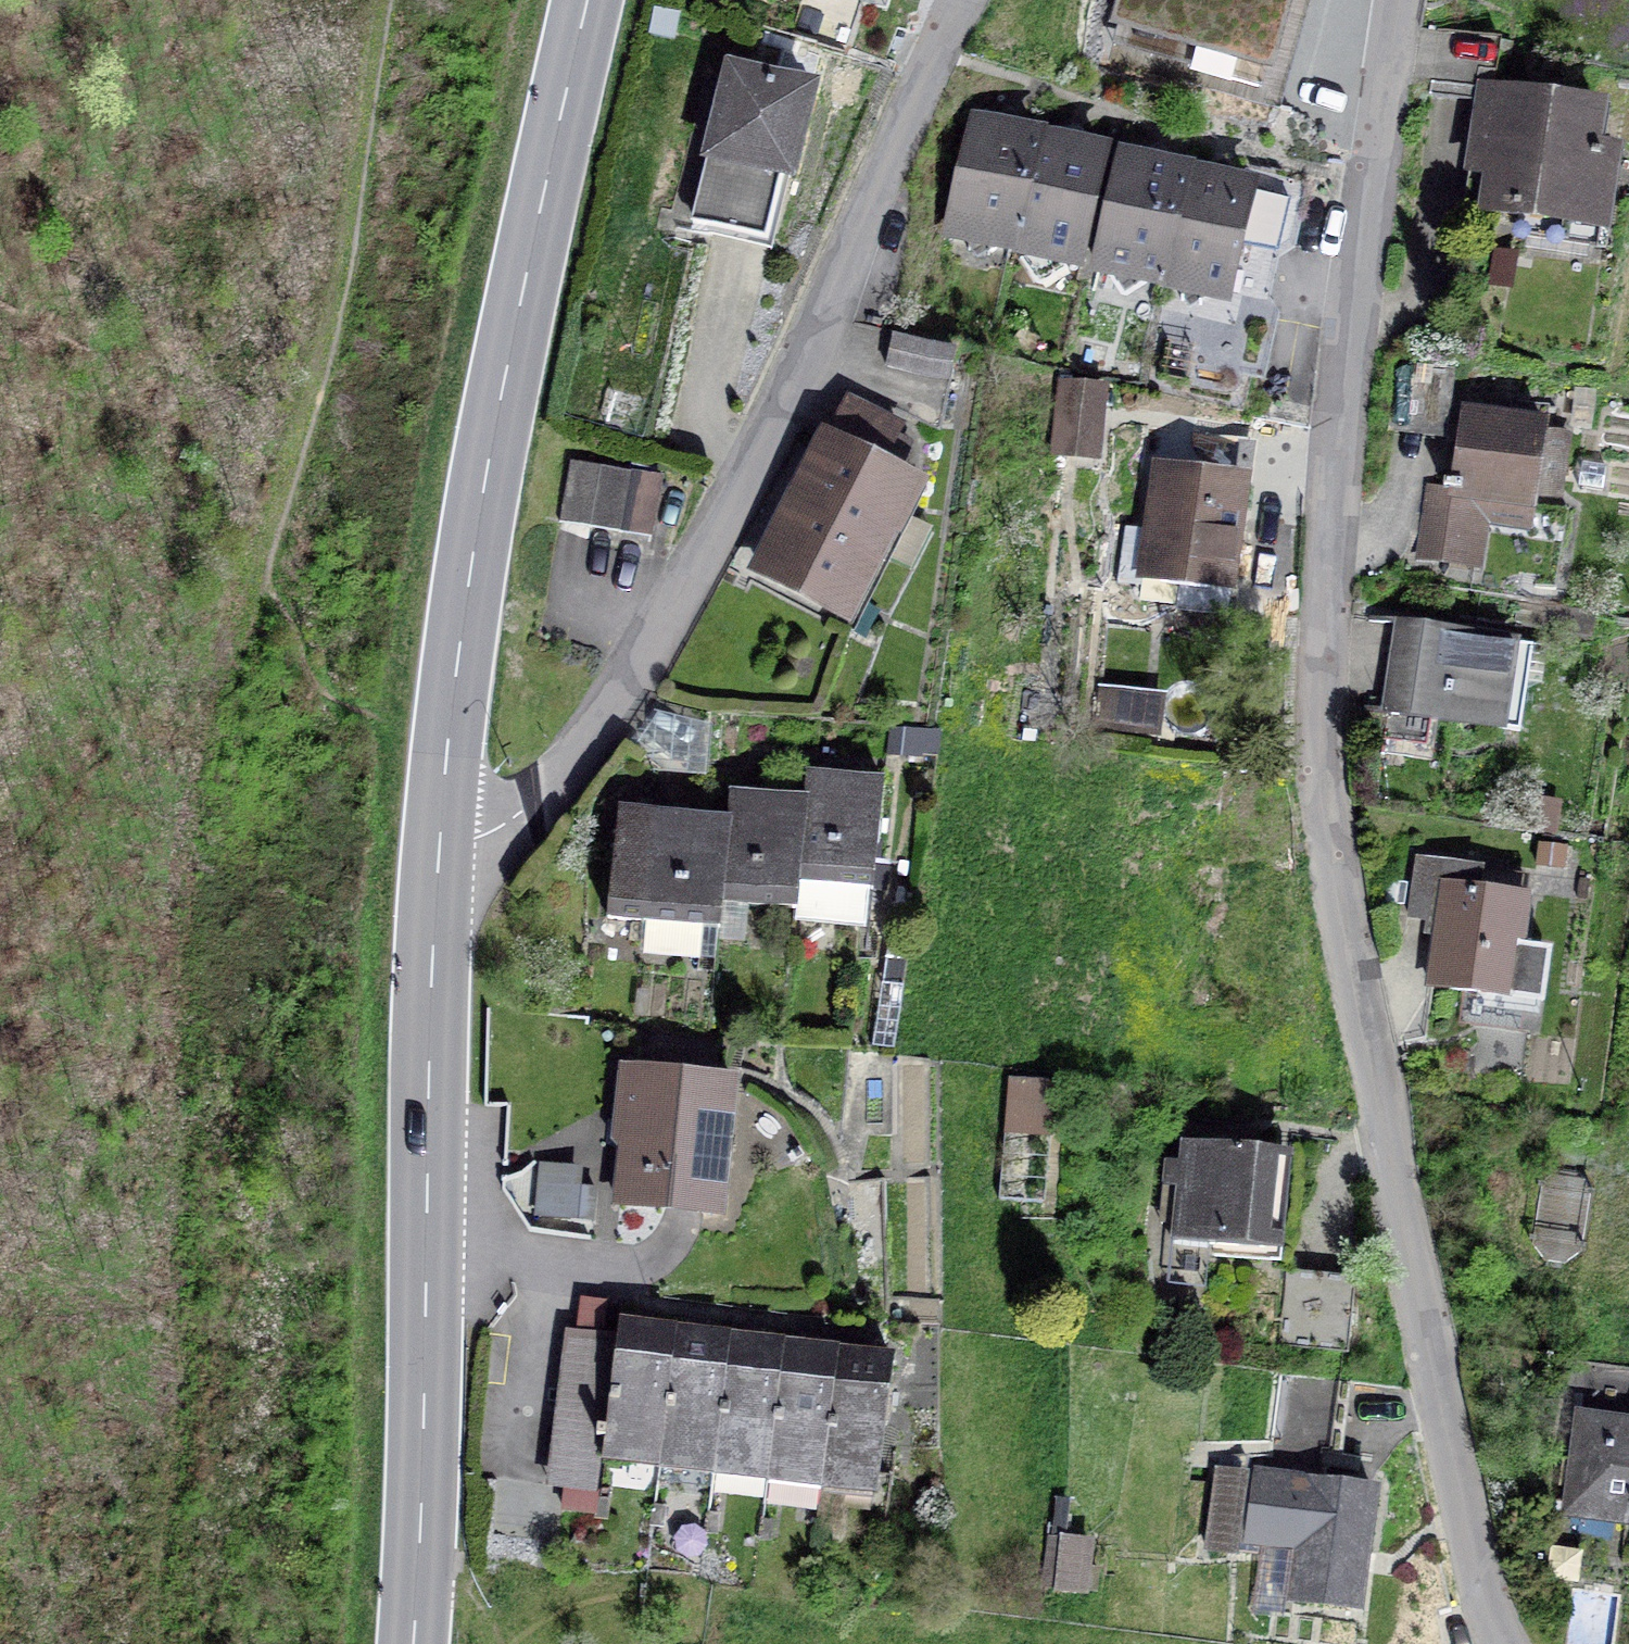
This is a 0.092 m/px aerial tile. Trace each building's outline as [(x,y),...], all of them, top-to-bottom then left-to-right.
[(1117,22),(1242,60),(1260,0),(1123,0),(1117,22)] [(734,77),(702,197),(694,226),(761,244),(769,215),(783,219),(815,99),(734,77)] [(1487,211),(1600,230),(1612,159),(1591,156),(1598,114),(1486,96),(1470,192),(1489,195),(1487,211)] [(1039,136),(975,121),(947,236),(1011,251),(1039,136)] [(1011,251),(1079,268),(1106,153),(1039,136),(1011,251)] [(1291,237),(1319,228),(1334,162),(1224,137),(1216,177),(1254,186),(1227,301),(1188,291),(1174,356),(1283,381),(1300,303),(1282,275),(1291,237)] [(1187,170),(1123,155),(1096,270),(1160,285),(1187,170)] [(1216,177),(1187,170),(1160,285),(1188,291),(1227,301),(1254,186),(1216,177)] [(954,354),(892,340),(885,372),(946,386),(954,354)] [(1442,436),(1452,372),(1399,364),(1390,428),(1442,436)] [(1051,460),(1099,464),(1105,393),(1057,389),(1051,460)] [(917,487),(884,471),(902,437),(852,411),(831,450),(824,446),(757,574),(847,621),(917,487)] [(1416,559),(1479,569),(1490,501),(1535,508),(1548,431),(1465,418),(1453,492),(1427,488),(1416,559)] [(559,529),(650,544),(661,482),(570,467),(559,529)] [(1179,614),(1225,621),(1246,489),(1158,475),(1142,571),(1185,577),(1179,614)] [(1433,720),(1504,730),(1516,645),(1439,635),(1442,616),(1405,611),(1387,744),(1429,750),(1433,720)] [(647,714),(645,759),(707,761),(708,716),(647,714)] [(797,921),(869,928),(884,789),(811,782),(809,806),(798,915),(797,921)] [(724,907),(798,915),(809,806),(735,798),(732,828),(724,907)] [(605,925),(721,936),(724,907),(732,828),(616,816),(605,925)] [(1532,877),(1419,861),(1411,919),(1439,922),(1430,987),(1544,1002),(1551,952),(1522,948),(1532,877)] [(633,1071),(619,1202),(718,1213),(731,1082),(633,1071)] [(1013,1079),(1015,1130),(1050,1129),(1048,1078),(1013,1079)] [(1183,1188),(1178,1240),(1264,1250),(1274,1152),(1188,1142),(1186,1163),(1169,1161),(1166,1186),(1183,1188)] [(545,1165),(539,1218),(570,1221),(576,1169),(545,1165)] [(1175,1255),(1171,1296),(1208,1300),(1212,1260),(1175,1255)] [(1312,1343),(1312,1348),(1346,1352),(1354,1277),(1352,1280),(1285,1273),(1278,1339),(1312,1343)] [(618,1337),(604,1445),(660,1452),(675,1332),(619,1326),(618,1337)] [(549,1485),(598,1491),(604,1445),(618,1337),(569,1331),(549,1485)] [(675,1332),(660,1452),(714,1459),(729,1339),(675,1332)] [(729,1339),(714,1459),(768,1467),(783,1347),(729,1339)] [(764,1498),(818,1505),(822,1473),(838,1354),(783,1347),(768,1467),(764,1498)] [(878,1481),(893,1361),(838,1354),(822,1473),(878,1481)] [(1292,1598),(1357,1607),(1374,1490),(1321,1483),(1325,1453),(1338,1455),(1348,1383),(1280,1373),(1266,1475),(1258,1474),(1248,1540),(1299,1547),(1292,1598)] [(1581,1414),(1571,1501),(1628,1509),(1628,1421),(1581,1414)] [(1217,1468),(1205,1544),(1232,1548),(1244,1472),(1217,1468)]
